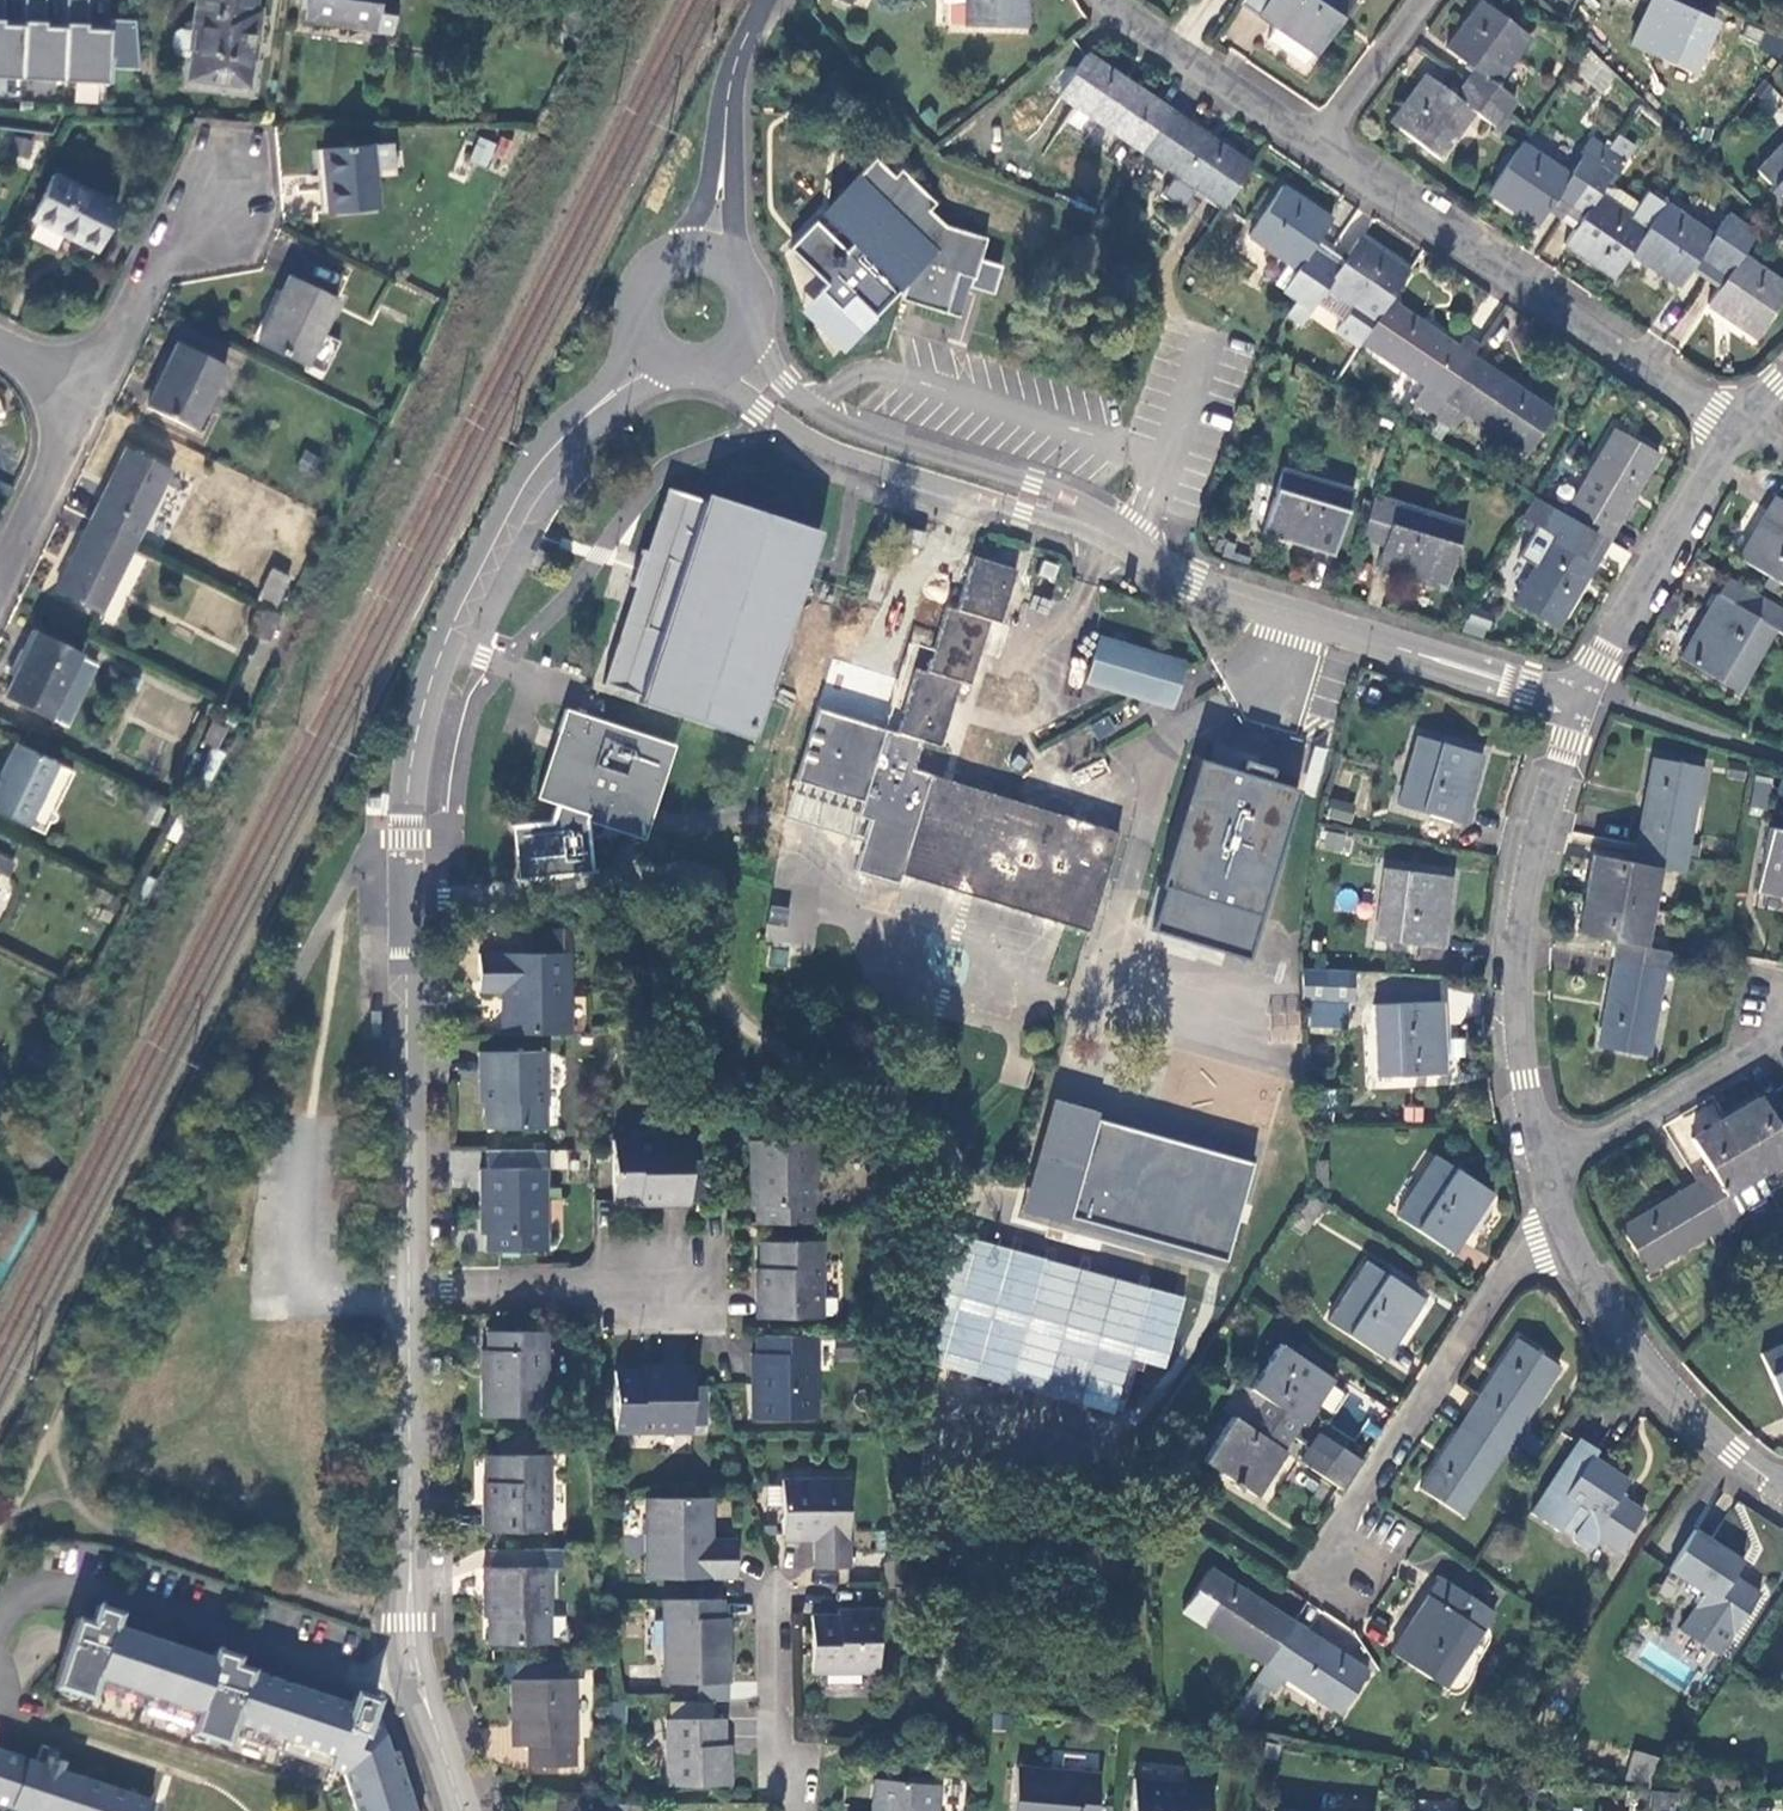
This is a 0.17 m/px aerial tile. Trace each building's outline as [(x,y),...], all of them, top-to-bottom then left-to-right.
[(20,76),(22,24),(2,23),(3,0),(0,0),(0,76),(20,76)] [(22,24),(20,76),(61,79),(64,26),(43,25),(44,0),(24,0),(22,24)] [(64,26),(61,79),(112,81),(113,55),(108,55),(109,28),(85,26),(86,0),(66,0),(64,26)] [(196,27),(191,57),(188,78),(247,86),(257,12),(250,12),(252,0),(199,0),(196,27)] [(373,28),(377,0),(307,0),(304,19),(373,28)] [(373,28),(390,30),(395,0),(377,0),(373,28)] [(600,12),(606,1),(604,0),(571,0),(570,4),(600,12)] [(967,3),(966,27),(1025,28),(1025,0),(967,0),(967,3)] [(1243,4),(1278,27),(1314,52),(1318,55),(1356,1),(1354,0),(1245,0),(1243,4)] [(1664,0),(1654,0),(1633,46),(1689,71),(1711,22),(1664,0)] [(1473,69),(1464,82),(1507,115),(1518,100),(1496,83),(1532,36),(1483,1),(1447,49),(1473,69)] [(191,57),(196,27),(183,26),(173,32),(171,46),(178,55),(191,57)] [(1314,52),(1278,27),(1268,40),(1304,66),(1314,52)] [(1780,58),(1782,52),(1782,42),(1764,34),(1758,48),(1780,58)] [(1603,92),(1618,72),(1589,51),(1575,72),(1603,92)] [(1142,152),(1170,111),(1087,55),(1059,96),(1142,152)] [(1507,115),(1464,82),(1454,96),(1426,74),(1392,122),(1441,158),(1476,112),(1496,128),(1507,115)] [(1782,114),(1782,101),(1768,86),(1756,98),(1777,119),(1782,114)] [(1253,166),(1170,111),(1142,152),(1226,207),(1253,166)] [(1619,134),(1609,149),(1626,160),(1637,143),(1619,134)] [(517,143),(502,136),(498,145),(494,154),(509,160),(517,143)] [(482,137),(472,159),(488,167),(494,154),(498,145),(482,137)] [(1558,198),(1570,207),(1609,149),(1592,137),(1583,151),(1586,154),(1573,175),(1522,142),(1488,192),(1538,227),(1548,211),(1558,198)] [(372,145),(375,176),(395,174),(392,143),(372,145)] [(378,206),(375,176),(372,145),(322,151),(328,209),(378,206)] [(1759,171),(1782,195),(1782,146),(1759,171)] [(1564,245),(1614,278),(1631,253),(1665,202),(1650,191),(1643,200),(1632,216),(1598,196),(1603,190),(1613,174),(1616,176),(1627,160),(1626,160),(1609,149),(1570,207),(1583,217),(1575,229),(1564,245)] [(977,261),(983,238),(942,226),(926,211),(932,204),(898,170),(891,177),(872,159),(825,207),(881,261),(881,269),(889,277),(897,277),(902,282),(903,283),(900,296),(916,301),(915,306),(956,318),(962,297),(948,293),(954,274),(968,278),(973,260),(977,261)] [(116,205),(53,173),(32,216),(94,248),(116,205)] [(1297,302),(1327,258),(1314,249),(1322,236),(1334,219),(1283,186),(1249,236),(1289,263),(1298,270),(1283,291),(1297,302)] [(1632,216),(1643,200),(1621,187),(1603,190),(1598,196),(1632,216)] [(1548,211),(1562,220),(1570,207),(1558,198),(1548,211)] [(1743,223),(1754,207),(1745,198),(1732,216),(1743,223)] [(1700,259),(1713,268),(1743,223),(1732,216),(1728,214),(1713,236),(1665,202),(1631,253),(1680,287),(1692,270),(1700,259)] [(881,261),(825,207),(819,214),(896,289),(902,282),(897,277),(889,277),(881,269),(881,261)] [(1562,220),(1575,229),(1583,217),(1570,207),(1562,220)] [(1756,232),(1765,217),(1754,207),(1743,223),(1756,232)] [(1756,232),(1743,223),(1713,268),(1727,278),(1721,287),(1709,307),(1757,338),(1782,300),(1782,282),(1743,255),(1758,234),(1756,232)] [(1327,258),(1335,245),(1322,236),(1314,249),(1327,258)] [(1341,268),(1327,258),(1297,302),(1288,315),(1302,326),(1327,290),(1353,307),(1336,333),(1358,347),(1362,342),(1389,303),(1410,271),(1361,239),(1348,255),(1341,268)] [(1348,255),(1335,245),(1327,258),(1341,268),(1348,255)] [(1692,270),(1706,278),(1713,268),(1700,259),(1692,270)] [(1298,270),(1289,263),(1274,285),(1283,291),(1298,270)] [(1713,268),(1706,278),(1721,287),(1727,278),(1713,268)] [(968,278),(954,274),(948,293),(962,297),(968,278)] [(305,364),(338,298),(289,275),(257,342),(305,364)] [(916,301),(900,296),(898,301),(915,306),(916,301)] [(1472,358),(1389,303),(1362,342),(1423,385),(1412,403),(1432,417),(1472,358)] [(193,429),(225,365),(177,340),(146,405),(193,429)] [(1555,413),(1472,358),(1432,417),(1453,431),(1465,413),(1528,455),(1555,413)] [(1617,429),(1566,516),(1609,541),(1659,453),(1617,429)] [(125,447),(90,519),(135,542),(171,469),(125,447)] [(1354,491),(1285,470),(1265,533),(1333,554),(1354,491)] [(11,500),(16,489),(0,481),(0,494),(11,500)] [(668,491),(647,553),(654,556),(645,584),(638,581),(606,682),(641,693),(639,702),(754,738),(758,727),(821,531),(706,494),(704,500),(668,491)] [(1361,538),(1384,545),(1378,568),(1446,588),(1465,525),(1374,496),(1361,538)] [(1526,518),(1537,500),(1533,497),(1522,516),(1526,518)] [(1769,574),(1782,582),(1782,583),(1782,501),(1778,498),(1742,559),(1769,574)] [(1566,516),(1537,500),(1526,518),(1554,535),(1516,602),(1559,628),(1609,541),(1566,516)] [(887,504),(876,501),(873,511),(883,515),(887,504)] [(135,542),(90,519),(55,590),(100,612),(135,542)] [(654,556),(647,553),(641,571),(638,581),(645,584),(654,556)] [(979,653),(993,657),(1005,624),(1000,623),(1017,569),(974,556),(958,610),(946,608),(934,650),(909,642),(883,726),(815,707),(800,756),(794,776),(862,799),(858,811),(870,815),(863,836),(853,869),(900,884),(903,874),(1088,933),(1120,833),(999,795),(913,768),(922,739),(941,746),(961,683),(968,685),(979,653)] [(273,605),(287,579),(271,571),(258,597),(273,605)] [(1782,582),(1769,574),(1763,585),(1775,593),(1782,582)] [(1730,578),(1685,658),(1742,692),(1778,632),(1782,635),(1782,609),(1730,578)] [(269,636),(280,617),(265,610),(255,630),(269,636)] [(1005,624),(993,657),(999,660),(1011,625),(1005,624)] [(68,725),(97,666),(80,658),(81,655),(37,633),(7,696),(68,725)] [(1186,663),(1102,639),(1089,684),(1174,708),(1180,685),(1186,663)] [(537,797),(626,827),(634,802),(649,807),(670,746),(675,748),(676,745),(631,730),(567,708),(559,731),(564,733),(543,796),(538,795),(537,797)] [(1485,755),(1418,736),(1401,806),(1464,824),(1485,755)] [(56,763),(15,743),(0,774),(0,812),(26,825),(56,763)] [(1652,756),(1635,845),(1684,855),(1702,766),(1652,756)] [(1160,885),(1166,886),(1224,905),(1212,947),(1247,959),(1298,791),(1200,760),(1160,885)] [(785,808),(863,836),(870,815),(858,811),(862,799),(794,776),(785,808)] [(1778,776),(1774,791),(1782,795),(1782,778),(1778,776)] [(1770,785),(1754,782),(1747,815),(1764,818),(1770,785)] [(1325,820),(1345,825),(1348,813),(1328,807),(1325,820)] [(1348,813),(1345,825),(1364,829),(1367,817),(1348,813)] [(1770,826),(1757,890),(1782,895),(1782,829),(1770,826)] [(819,834),(777,827),(762,941),(803,948),(819,834)] [(1320,848),(1348,855),(1352,838),(1324,831),(1320,848)] [(1583,893),(1651,906),(1659,868),(1681,872),(1684,855),(1635,845),(1632,861),(1591,854),(1583,893)] [(1453,876),(1386,867),(1377,940),(1443,949),(1453,876)] [(1224,905),(1166,886),(1153,928),(1212,947),(1224,905)] [(1612,958),(1664,968),(1667,952),(1643,947),(1651,906),(1583,893),(1575,933),(1615,943),(1612,958)] [(503,995),(504,1033),(570,1033),(570,998),(569,953),(480,953),(481,995),(503,995)] [(1646,1056),(1664,968),(1612,958),(1595,1047),(1646,1056)] [(1354,974),(1305,971),(1304,1000),(1353,1003),(1354,974)] [(1299,984),(1261,986),(1264,1044),(1302,1042),(1299,984)] [(589,999),(570,998),(570,1033),(589,1033),(589,999)] [(1444,1002),(1375,1006),(1380,1078),(1448,1074),(1444,1002)] [(543,1129),(543,1052),(480,1052),(480,1083),(485,1083),(485,1129),(543,1129)] [(1724,1116),(1759,1175),(1782,1161),(1782,1128),(1780,1130),(1760,1095),(1724,1116)] [(1229,1265),(1256,1158),(1050,1106),(1023,1214),(1229,1265)] [(1711,1172),(1697,1181),(1723,1224),(1737,1216),(1772,1196),(1759,1175),(1724,1116),(1689,1136),(1711,1172)] [(691,1207),(689,1141),(615,1143),(616,1201),(658,1201),(658,1208),(691,1207)] [(755,1177),(756,1225),(816,1224),(815,1141),(747,1142),(748,1177),(755,1177)] [(1456,1252),(1494,1192),(1439,1156),(1400,1215),(1456,1252)] [(1328,1188),(1327,1167),(1314,1166),(1315,1189),(1328,1188)] [(545,1253),(545,1169),(481,1170),(482,1203),(486,1204),(487,1252),(545,1253)] [(1713,1245),(1729,1235),(1728,1232),(1723,1224),(1697,1181),(1619,1226),(1646,1271),(1706,1235),(1713,1245)] [(1737,1216),(1723,1224),(1728,1232),(1741,1224),(1737,1216)] [(931,1367),(1118,1412),(1131,1360),(1167,1369),(1185,1294),(962,1239),(931,1367)] [(822,1318),(822,1242),(761,1244),(762,1288),(755,1289),(756,1318),(822,1318)] [(1386,1359),(1426,1298),(1369,1262),(1330,1321),(1386,1359)] [(815,1336),(759,1336),(759,1388),(751,1389),(752,1421),(816,1422),(815,1336)] [(1520,1338),(1471,1414),(1513,1441),(1562,1366),(1520,1338)] [(549,1415),(549,1341),(488,1342),(489,1379),(483,1380),(484,1417),(549,1415)] [(1761,1352),(1782,1402),(1782,1343),(1761,1352)] [(1258,1413),(1294,1436),(1303,1422),(1307,1426),(1337,1380),(1283,1346),(1253,1389),(1267,1399),(1258,1413)] [(691,1433),(690,1368),(660,1367),(661,1372),(617,1372),(616,1432),(691,1433)] [(1286,1449),(1294,1436),(1258,1413),(1249,1427),(1235,1417),(1207,1461),(1259,1498),(1289,1452),(1286,1449)] [(1513,1441),(1471,1414),(1422,1489),(1464,1517),(1513,1441)] [(1353,1475),(1363,1460),(1321,1434),(1312,1448),(1353,1475)] [(1599,1451),(1582,1440),(1564,1467),(1580,1477),(1593,1458),(1599,1451)] [(1344,1490),(1353,1475),(1312,1448),(1303,1461),(1344,1490)] [(1629,1482),(1593,1458),(1580,1477),(1564,1467),(1533,1514),(1560,1533),(1563,1529),(1576,1537),(1577,1544),(1588,1551),(1595,1550),(1601,1540),(1620,1553),(1646,1514),(1619,1496),(1629,1482)] [(549,1532),(550,1460),(488,1461),(488,1503),(485,1503),(485,1531),(549,1532)] [(851,1569),(851,1482),(784,1484),(785,1534),(816,1533),(817,1568),(851,1569)] [(714,1540),(713,1498),(647,1499),(648,1581),(737,1580),(738,1542),(714,1540)] [(1734,1631),(1735,1632),(1760,1593),(1743,1582),(1747,1576),(1736,1569),(1742,1560),(1694,1530),(1669,1569),(1705,1592),(1681,1629),(1719,1654),(1734,1631)] [(550,1644),(551,1568),(484,1568),(485,1601),(490,1602),(490,1643),(550,1644)] [(1268,1664),(1296,1622),(1276,1609),(1211,1568),(1184,1610),(1268,1664)] [(1445,1689),(1497,1612),(1443,1577),(1394,1652),(1445,1689)] [(724,1650),(723,1601),(667,1601),(667,1683),(729,1684),(731,1650),(724,1650)] [(191,1730),(226,1741),(228,1734),(343,1772),(355,1810),(415,1810),(396,1750),(389,1752),(379,1718),(370,1715),(375,1702),(354,1695),(351,1704),(233,1665),(236,1656),(215,1649),(212,1658),(113,1625),(116,1616),(95,1609),(90,1623),(76,1618),(54,1685),(90,1696),(92,1689),(194,1722),(191,1730)] [(881,1673),(880,1613),(839,1610),(840,1616),(814,1616),(815,1672),(881,1673)] [(1370,1670),(1296,1622),(1268,1664),(1343,1712),(1370,1670)] [(576,1745),(576,1680),(513,1680),(514,1720),(518,1720),(519,1746),(530,1746),(530,1767),(577,1768),(576,1745)] [(718,1716),(717,1700),(670,1702),(671,1718),(718,1716)] [(723,1719),(665,1720),(666,1785),(729,1787),(730,1744),(723,1745),(723,1719)] [(41,1745),(35,1762),(53,1768),(59,1751),(41,1745)] [(18,1810),(147,1810),(151,1800),(53,1768),(35,1762),(0,1750),(0,1805),(18,1810)] [(1630,1752),(1624,1785),(1654,1789),(1671,1762),(1630,1752)] [(1100,1775),(1018,1770),(1014,1810),(1096,1810),(1100,1775)] [(1214,1783),(1137,1778),(1134,1810),(1211,1810),(1214,1783)] [(942,1789),(878,1782),(874,1810),(940,1810),(942,1789)] [(600,1803),(576,1802),(576,1810),(600,1810),(600,1803)]
